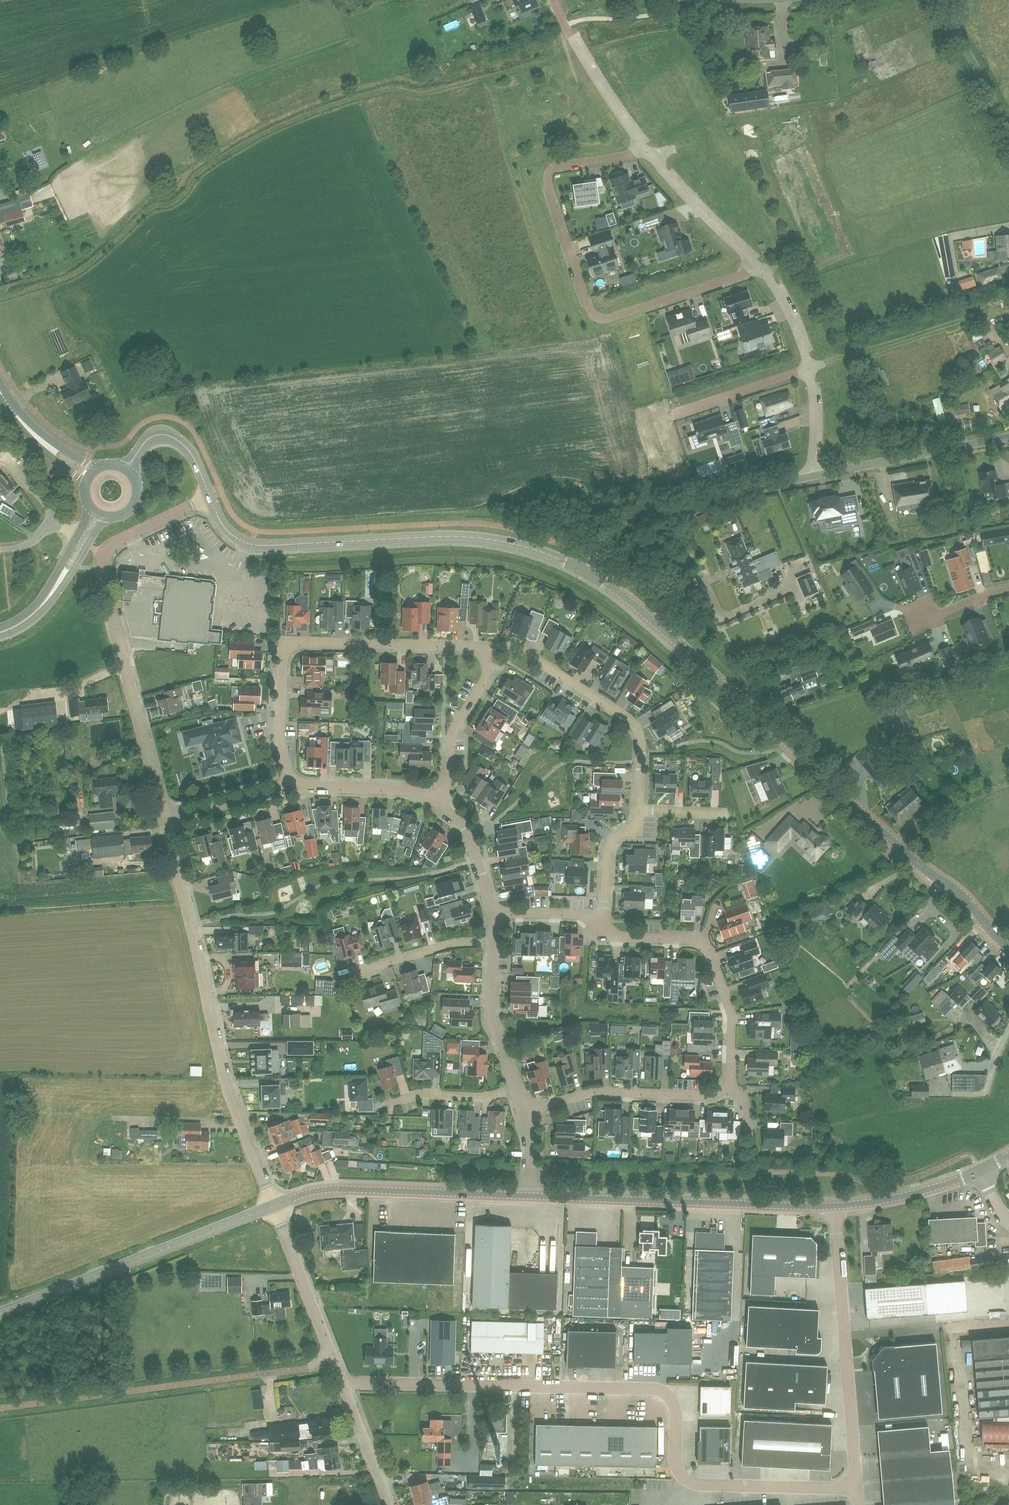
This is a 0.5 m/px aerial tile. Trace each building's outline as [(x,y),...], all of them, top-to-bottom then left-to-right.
[(536,0),(505,0),(508,7),(515,4),(520,17),(529,13),(527,11),(538,6),(536,0)] [(485,17),(480,4),(470,8),(475,21),(485,17)] [(490,19),(481,22),(483,28),(492,25),(490,19)] [(749,61),(770,59),(769,50),(777,49),(776,40),(769,40),(767,27),(746,29),(749,61)] [(868,56),(857,61),(864,75),(874,71),(868,56)] [(769,87),(782,86),(783,90),(795,89),(794,85),(798,84),(796,70),(767,73),(769,87)] [(763,106),(761,93),(730,97),(730,100),(732,111),(763,106)] [(611,180),(619,203),(635,198),(634,196),(648,191),(644,178),(629,183),(627,175),(611,180)] [(596,182),(572,185),(575,201),(587,200),(588,206),(600,204),(598,187),(603,186),(601,178),(596,179),(596,182)] [(15,199),(27,195),(24,188),(13,193),(15,198),(15,199)] [(26,221),(23,209),(0,215),(0,229),(26,221)] [(609,214),(614,227),(622,224),(617,211),(609,214)] [(657,225),(654,215),(643,219),(646,229),(657,225)] [(676,225),(659,230),(666,251),(676,247),(679,255),(690,251),(687,241),(682,243),(676,225)] [(609,235),(591,241),(595,251),(597,251),(598,255),(589,258),(594,275),(617,268),(611,251),(610,252),(608,247),(613,245),(609,235)] [(997,237),(997,246),(1000,246),(1000,251),(998,251),(998,261),(1001,260),(1001,261),(1008,260),(1008,236),(997,237)] [(963,250),(973,249),(972,241),(962,241),(963,250)] [(982,285),(1001,278),(998,268),(979,275),(982,285)] [(959,291),(976,286),(973,276),(955,282),(959,291)] [(741,292),(733,295),(733,297),(724,300),(728,313),(731,312),(735,323),(748,318),(745,308),(752,305),(747,292),(741,294),(741,292)] [(678,333),(680,339),(689,336),(691,342),(710,336),(705,321),(694,325),(689,311),(674,316),(670,324),(673,334),(678,333)] [(779,316),(772,319),(774,324),(781,322),(779,316)] [(768,325),(759,328),(757,322),(749,324),(738,328),(743,340),(747,339),(750,349),(756,347),(757,348),(765,346),(765,344),(764,341),(772,338),(768,325)] [(723,331),(716,334),(718,340),(725,337),(723,331)] [(985,343),(982,338),(974,343),(978,348),(984,345),(988,352),(994,348),(990,341),(985,343)] [(994,365),(1006,358),(999,347),(987,354),(994,365)] [(90,359),(81,363),(85,372),(94,368),(90,359)] [(81,383),(74,367),(62,373),(67,385),(68,385),(70,388),(62,392),(63,394),(62,396),(65,401),(66,401),(69,407),(76,404),(77,405),(83,403),(82,401),(91,397),(84,382),(81,383)] [(693,379),(690,369),(678,373),(677,371),(668,374),(668,373),(667,373),(672,387),(695,379),(695,378),(693,379)] [(1008,394),(1008,380),(990,391),(996,402),(1008,394)] [(761,400),(766,416),(780,412),(779,410),(792,406),(788,393),(780,395),(780,393),(761,400)] [(1008,408),(1008,394),(996,402),(1003,412),(1008,408)] [(960,406),(962,414),(970,412),(968,404),(960,406)] [(746,418),(743,409),(734,412),(737,421),(746,418)] [(721,416),(694,425),(697,435),(704,433),(706,440),(721,435),(723,443),(729,441),(731,447),(742,444),(739,434),(728,438),(721,416)] [(790,431),(807,427),(804,417),(787,421),(790,431)] [(763,427),(773,424),(771,418),(761,422),(763,427)] [(777,425),(763,429),(767,440),(762,442),(766,455),(791,447),(786,433),(778,436),(777,433),(779,432),(777,425)] [(744,463),(742,455),(724,461),(727,469),(744,463)] [(982,493),(991,491),(993,499),(1005,496),(1003,485),(996,486),(994,471),(978,473),(982,493)] [(12,492),(15,489),(5,478),(0,483),(0,496),(3,494),(11,503),(17,497),(12,492)] [(934,504),(930,480),(914,483),(913,482),(893,485),(897,511),(919,508),(919,507),(934,504)] [(811,503),(812,508),(812,511),(813,511),(813,513),(816,512),(818,523),(842,518),(843,526),(842,526),(843,527),(844,527),(844,526),(859,524),(857,511),(859,511),(859,510),(841,513),(839,498),(833,499),(832,497),(819,500),(820,502),(811,503)] [(15,510),(2,503),(0,506),(0,512),(11,519),(15,510)] [(705,514),(697,517),(700,525),(708,522),(705,514)] [(982,533),(984,545),(1008,541),(1008,540),(1008,529),(982,533)] [(731,558),(746,552),(741,538),(726,544),(731,558)] [(952,583),(973,580),(969,545),(956,546),(956,551),(948,552),(952,583)] [(752,562),(747,551),(746,552),(731,558),(730,558),(735,569),(734,570),(736,575),(737,574),(740,582),(741,581),(744,587),(758,581),(756,575),(757,575),(757,574),(780,564),(775,552),(752,562)] [(906,595),(921,589),(913,568),(919,565),(917,558),(901,565),(903,571),(897,573),(906,595)] [(872,592),(858,572),(862,569),(856,560),(845,567),(849,572),(843,576),(848,584),(849,583),(855,592),(854,593),(859,600),(872,592)] [(139,574),(122,572),(121,588),(125,588),(123,601),(132,636),(158,639),(158,641),(189,644),(189,643),(209,645),(209,643),(221,645),(222,632),(221,632),(211,631),(217,582),(166,576),(166,577),(145,575),(146,569),(140,568),(139,574)] [(463,578),(465,579),(468,577),(468,575),(465,570),(463,570),(460,571),(460,574),(463,578)] [(810,573),(797,578),(806,597),(818,591),(810,573)] [(308,623),(308,597),(301,596),(296,599),(296,606),(288,606),(288,617),(287,627),(300,627),(300,623),(308,623)] [(467,609),(468,597),(461,597),(460,609),(467,609)] [(353,628),(355,630),(358,630),(360,628),(368,629),(368,616),(372,616),(372,606),(359,606),(359,601),(346,601),(346,611),(346,616),(351,616),(353,618),(353,628)] [(344,621),(344,613),(344,602),(332,602),(332,608),(320,608),(320,616),(318,616),(316,618),(316,622),(318,624),(320,624),(320,628),(335,628),(335,621),(344,621)] [(479,631),(487,632),(488,632),(489,633),(493,633),(494,632),(496,632),(496,620),(498,620),(498,611),(486,610),(486,603),(471,602),(470,618),(479,618),(479,631)] [(429,623),(429,603),(415,603),(415,609),(404,609),(404,630),(420,630),(420,622),(429,623)] [(448,605),(446,606),(446,608),(438,608),(438,622),(441,622),(441,630),(458,631),(458,608),(453,608),(453,607),(452,605),(448,605)] [(538,631),(544,615),(532,611),(529,617),(516,612),(512,620),(514,621),(511,631),(526,636),(528,630),(531,631),(531,629),(538,631)] [(565,653),(573,638),(569,637),(560,632),(561,628),(557,626),(559,624),(549,619),(543,631),(549,634),(550,637),(544,647),(556,653),(558,649),(565,653)] [(876,625),(874,619),(850,629),(853,637),(870,631),(876,644),(898,635),(891,619),(876,625)] [(994,639),(988,624),(982,626),(981,623),(975,625),(974,621),(963,626),(967,637),(964,638),(969,651),(979,647),(980,647),(979,645),(989,641),(988,639),(992,637),(993,639),(994,639)] [(254,643),(247,643),(231,642),(231,657),(240,657),(239,667),(261,668),(262,652),(254,652),(254,643)] [(926,644),(896,656),(897,657),(901,666),(912,661),(914,666),(934,658),(929,648),(928,648),(926,644)] [(609,655),(594,645),(591,649),(588,650),(582,646),(571,663),(583,672),(592,659),(602,665),(609,655)] [(949,647),(939,651),(945,665),(955,662),(949,647)] [(604,666),(610,670),(601,683),(614,692),(625,675),(626,675),(630,668),(611,656),(604,666)] [(657,661),(650,656),(644,662),(651,668),(657,661)] [(334,667),(334,658),(304,657),(303,673),(307,673),(307,686),(319,686),(320,673),(325,673),(325,667),(334,667)] [(818,677),(814,667),(818,665),(816,659),(797,665),(800,672),(799,672),(803,683),(818,677)] [(831,662),(820,667),(822,673),(834,668),(831,662)] [(404,693),(405,677),(405,671),(397,671),(397,664),(382,663),(381,683),(391,683),(391,692),(404,693)] [(434,674),(427,674),(428,664),(425,664),(424,663),(419,663),(417,664),(415,664),(414,668),(407,667),(407,681),(413,681),(412,683),(422,683),(422,690),(434,690),(434,679),(434,674)] [(640,708),(651,691),(644,687),(648,682),(636,675),(629,686),(635,689),(628,700),(640,708)] [(515,677),(512,682),(508,680),(501,691),(517,701),(522,694),(527,697),(533,688),(522,681),(515,677)] [(790,696),(796,693),(801,694),(804,692),(805,689),(803,685),(800,685),(799,682),(794,685),(787,688),(785,685),(773,691),(775,694),(772,696),(773,697),(772,698),(774,703),(776,702),(778,707),(792,700),(790,696)] [(234,709),(248,710),(254,710),(254,703),(260,703),(260,688),(241,687),(241,697),(235,697),(234,709)] [(184,709),(180,695),(183,695),(181,688),(164,692),(166,699),(158,701),(159,706),(162,706),(164,714),(184,709)] [(927,698),(927,697),(931,697),(929,690),(926,691),(916,693),(918,701),(927,698)] [(331,693),(320,693),(308,693),(307,699),(302,699),(302,701),(300,702),(300,706),(302,708),(302,714),(320,715),(320,707),(331,707),(331,693)] [(106,712),(109,712),(107,698),(86,700),(89,719),(106,717),(106,712)] [(218,708),(215,699),(209,701),(212,710),(218,708)] [(573,706),(562,699),(558,705),(551,701),(541,716),(552,724),(556,719),(563,723),(573,706)] [(660,737),(667,733),(672,741),(683,735),(679,729),(677,731),(672,723),(680,718),(673,707),(675,706),(671,700),(661,706),(664,712),(657,717),(658,719),(651,724),(660,737)] [(56,701),(21,705),(24,730),(59,726),(56,701)] [(434,724),(435,711),(420,710),(420,703),(406,703),(405,716),(415,716),(415,723),(412,723),(434,724)] [(516,715),(504,707),(500,713),(490,708),(483,719),(500,729),(505,722),(510,725),(516,715)] [(595,719),(592,723),(583,717),(581,721),(571,736),(583,744),(586,740),(595,746),(607,727),(595,719)] [(241,741),(236,719),(214,725),(212,719),(202,722),(203,727),(183,733),(187,746),(203,742),(205,751),(204,758),(211,760),(201,763),(204,776),(224,771),(223,767),(224,766),(224,765),(235,762),(231,744),(241,741)] [(492,748),(496,743),(493,741),(500,729),(483,719),(476,730),(485,736),(482,742),(492,748)] [(434,724),(412,723),(404,722),(404,729),(403,729),(402,743),(417,743),(417,736),(432,737),(432,724),(434,724)] [(321,767),(321,763),(328,763),(328,753),(329,738),(316,737),(315,747),(308,747),(308,766),(321,767)] [(557,749),(558,749),(559,749),(560,748),(561,748),(561,747),(562,747),(562,746),(562,745),(562,744),(562,743),(562,742),(562,741),(561,741),(561,740),(560,740),(559,740),(559,739),(558,739),(557,739),(556,739),(556,740),(555,740),(554,741),(554,742),(553,742),(553,743),(553,744),(553,745),(553,746),(554,746),(554,747),(555,748),(556,748),(556,749),(557,749)] [(351,747),(350,768),(350,766),(353,766),(353,767),(354,770),(355,771),(358,771),(360,770),(361,768),(361,766),(363,766),(363,754),(370,755),(371,741),(364,741),(363,747),(351,747)] [(350,768),(351,747),(351,742),(331,742),(330,755),(337,755),(337,767),(350,768)] [(431,752),(423,752),(423,745),(412,745),(401,744),(401,758),(411,758),(410,767),(430,767),(431,752)] [(483,748),(479,753),(486,757),(489,752),(483,748)] [(857,760),(879,787),(890,778),(868,751),(857,760)] [(719,780),(720,765),(720,758),(709,758),(709,765),(712,765),(711,779),(719,780)] [(745,766),(750,780),(753,779),(755,783),(761,780),(769,800),(785,793),(781,782),(781,781),(781,782),(779,778),(780,778),(779,777),(775,769),(761,774),(757,763),(745,766)] [(475,764),(468,775),(463,783),(469,787),(466,791),(477,798),(476,800),(487,782),(480,778),(485,771),(475,764)] [(911,780),(921,771),(916,765),(906,774),(911,780)] [(621,794),(622,781),(608,780),(608,773),(594,772),(593,785),(596,786),(602,786),(602,793),(621,794)] [(676,792),(676,776),(656,775),(655,791),(676,792)] [(113,806),(112,793),(118,793),(117,778),(95,780),(97,795),(100,794),(101,807),(113,806)] [(487,807),(490,802),(496,806),(500,798),(508,787),(497,780),(492,788),(486,784),(487,783),(487,782),(476,800),(487,807)] [(711,797),(711,782),(690,781),(690,796),(711,797)] [(901,826),(914,816),(913,815),(924,806),(908,787),(885,806),(901,826)] [(590,813),(605,813),(614,814),(614,807),(619,807),(619,794),(621,794),(602,793),(596,793),(595,801),(591,801),(590,813)] [(331,806),(318,807),(318,809),(312,809),(316,827),(319,827),(319,830),(320,831),(320,832),(321,833),(322,833),(328,833),(339,833),(338,819),(332,820),(331,806)] [(357,844),(363,844),(364,832),(359,832),(360,808),(346,807),(345,836),(357,837),(357,844)] [(391,832),(394,817),(387,817),(387,814),(384,814),(384,809),(373,808),(372,828),(382,828),(381,841),(389,842),(391,832)] [(291,835),(306,831),(301,810),(286,814),(291,835)] [(92,831),(115,828),(114,812),(90,815),(92,831)] [(419,832),(413,830),(417,818),(413,817),(411,814),(409,815),(404,814),(402,820),(394,817),(391,832),(398,833),(405,835),(402,843),(414,848),(419,832)] [(550,825),(549,817),(544,818),(540,819),(541,826),(550,825)] [(274,833),(271,818),(257,822),(263,844),(271,842),(274,853),(279,851),(278,850),(287,847),(283,831),(274,833)] [(497,844),(518,841),(518,840),(523,840),(521,833),(525,833),(525,830),(531,828),(530,820),(523,822),(510,824),(511,829),(497,832),(499,844),(497,844)] [(804,822),(800,826),(792,834),(782,825),(766,841),(778,851),(790,837),(815,860),(829,845),(828,844),(829,842),(828,840),(827,838),(826,836),(824,836),(821,836),(819,837),(819,838),(814,833),(814,832),(804,822)] [(241,854),(239,847),(246,846),(247,852),(258,849),(252,827),(245,829),(244,825),(229,829),(231,837),(228,838),(233,856),(241,854)] [(588,853),(589,834),(577,834),(577,827),(564,826),(564,841),(572,842),(572,852),(588,853)] [(433,828),(430,833),(428,832),(426,836),(427,837),(422,845),(431,850),(426,857),(436,864),(444,852),(438,848),(446,836),(433,828)] [(694,843),(694,829),(687,829),(687,830),(672,829),(672,838),(673,838),(672,845),(680,845),(680,846),(686,846),(689,850),(689,857),(699,858),(700,844),(694,843)] [(723,837),(724,830),(710,830),(709,845),(702,845),(702,855),(713,856),(714,850),(728,850),(729,838),(723,837)] [(214,846),(211,833),(195,837),(201,857),(211,855),(214,863),(225,860),(222,844),(214,846)] [(123,840),(123,834),(92,837),(93,838),(76,840),(77,851),(93,849),(94,855),(91,855),(92,858),(125,855),(124,853),(127,853),(127,855),(134,854),(134,852),(153,851),(151,836),(132,838),(132,839),(123,840)] [(309,857),(318,855),(315,838),(306,840),(309,857)] [(517,848),(516,841),(518,841),(497,844),(499,857),(514,854),(515,860),(527,857),(528,857),(526,846),(517,848)] [(772,857),(761,846),(750,858),(763,868),(772,857)] [(634,849),(634,856),(626,856),(626,865),(627,865),(626,872),(646,872),(646,862),(655,863),(656,850),(643,850),(634,849)] [(527,857),(515,860),(513,860),(514,866),(505,868),(502,868),(503,872),(501,874),(502,878),(504,879),(504,880),(527,876),(530,875),(527,857)] [(550,865),(559,866),(559,873),(565,873),(567,875),(567,883),(587,884),(588,868),(571,868),(572,860),(559,860),(550,860),(550,865)] [(291,863),(293,872),(300,870),(299,864),(298,864),(297,862),(291,863)] [(213,900),(215,899),(217,901),(221,900),(222,897),(232,895),(231,889),(236,887),(233,874),(218,878),(220,885),(210,887),(213,900)] [(527,876),(504,880),(503,882),(503,886),(505,887),(506,891),(519,889),(520,895),(534,893),(533,887),(533,885),(529,886),(527,876)] [(464,888),(461,879),(456,880),(456,879),(436,884),(439,897),(440,897),(434,901),(436,905),(455,899),(453,893),(459,891),(459,890),(464,888)] [(755,888),(752,880),(742,884),(745,892),(755,888)] [(653,899),(654,886),(641,886),(641,893),(625,892),(624,908),(644,908),(644,899),(653,899)] [(701,913),(702,897),(695,897),(695,899),(681,899),(681,920),(694,921),(694,914),(696,913),(701,913)] [(869,909),(866,906),(866,905),(858,898),(848,909),(856,917),(860,913),(863,916),(878,931),(889,919),(874,905),(869,909)] [(469,905),(454,909),(452,902),(441,906),(445,920),(453,917),(455,924),(473,919),(472,915),(474,915),(472,908),(470,908),(469,905)] [(815,925),(830,917),(829,915),(832,914),(826,902),(808,911),(815,925)] [(723,937),(744,930),(741,920),(750,917),(746,904),(725,911),(728,919),(718,922),(723,937)] [(422,922),(429,920),(425,906),(418,908),(422,922)] [(375,927),(371,928),(377,949),(391,945),(389,937),(399,935),(397,930),(391,908),(385,909),(381,916),(382,920),(378,921),(375,927)] [(326,920),(334,918),(331,910),(324,912),(326,920)] [(848,922),(852,918),(848,913),(844,918),(848,922)] [(407,941),(421,937),(419,929),(420,929),(417,916),(411,918),(412,922),(402,925),(407,941)] [(796,939),(793,928),(779,933),(780,938),(781,939),(786,938),(787,941),(796,939)] [(929,932),(924,928),(915,936),(908,930),(894,944),(901,950),(907,944),(919,955),(921,953),(928,959),(938,949),(937,948),(937,949),(930,943),(935,938),(933,937),(933,935),(931,932),(929,932)] [(557,953),(558,938),(551,938),(551,933),(537,932),(537,934),(536,952),(557,953)] [(248,950),(248,933),(240,934),(240,935),(218,935),(218,949),(234,948),(234,950),(248,950)] [(584,938),(578,938),(578,934),(566,933),(566,937),(560,936),(559,952),(565,952),(565,954),(583,955),(584,948),(584,945),(583,945),(584,938)] [(364,947),(360,934),(350,937),(349,935),(336,938),(341,959),(355,955),(353,949),(364,947)] [(536,952),(537,934),(523,934),(522,939),(515,939),(515,953),(536,954),(536,952)] [(738,971),(741,978),(755,973),(753,966),(750,956),(759,953),(755,940),(742,945),(745,953),(728,958),(730,964),(729,966),(730,970),(733,972),(733,973),(738,971)] [(960,970),(979,950),(970,942),(958,953),(963,957),(955,965),(960,970)] [(310,944),(301,943),(301,952),(310,952),(310,944)] [(891,949),(886,944),(879,952),(884,957),(891,949)] [(302,967),(302,953),(281,953),(281,967),(302,967)] [(619,973),(618,982),(630,983),(630,981),(634,977),(639,977),(640,957),(632,957),(630,954),(628,957),(626,957),(625,974),(619,973)] [(618,982),(619,973),(619,974),(612,974),(612,963),(612,956),(599,956),(599,959),(591,959),(591,968),(597,968),(597,977),(606,977),(606,988),(610,988),(610,993),(618,993),(618,988),(618,982)] [(651,974),(651,978),(651,982),(652,984),(664,984),(663,997),(670,997),(671,994),(671,985),(671,971),(672,962),(665,962),(665,958),(651,958),(651,960),(646,960),(646,963),(646,969),(645,974),(651,974)] [(671,971),(671,985),(682,986),(695,986),(696,978),(693,978),(694,959),(679,959),(678,972),(671,971)] [(255,988),(259,987),(259,971),(255,972),(255,960),(235,960),(235,974),(237,974),(238,989),(255,988)] [(474,981),(474,968),(461,968),(461,962),(447,961),(446,972),(455,972),(455,981),(474,981)] [(1000,969),(991,961),(985,967),(981,963),(981,964),(980,964),(968,977),(974,983),(983,975),(990,981),(996,975),(995,974),(1000,969)] [(419,979),(416,970),(402,974),(407,993),(421,989),(422,993),(430,991),(426,977),(419,979)] [(929,983),(935,976),(931,972),(929,974),(924,978),(929,983)] [(765,974),(753,978),(746,980),(748,987),(739,990),(743,1002),(746,1003),(746,1005),(764,999),(761,991),(762,988),(769,986),(765,974)] [(539,997),(540,977),(526,976),(526,983),(511,983),(511,996),(539,997)] [(381,1003),(383,1009),(399,1005),(395,990),(385,993),(383,985),(361,991),(362,992),(361,994),(362,998),(363,999),(366,1007),(381,1003)] [(978,1005),(982,1001),(980,999),(987,992),(982,987),(971,998),(978,1005)] [(949,996),(944,991),(932,1004),(942,1013),(954,1001),(957,1004),(962,999),(959,996),(958,994),(957,995),(953,991),(949,996)] [(314,1005),(314,995),(281,995),(281,1005),(314,1005)] [(539,997),(511,996),(510,1009),(525,1009),(525,1016),(538,1017),(539,1004),(542,1004),(544,1003),(544,997),(539,997)] [(473,1010),(470,1010),(470,1000),(463,999),(443,999),(443,1012),(449,1013),(449,1017),(450,1019),(452,1019),(452,1026),(472,1026),(473,1010)] [(994,1025),(999,1019),(997,1017),(999,1014),(985,1001),(975,1012),(989,1025),(991,1023),(994,1025)] [(260,1014),(260,1010),(234,1011),(235,1027),(261,1026),(261,1021),(269,1021),(269,1014),(260,1014)] [(716,1027),(716,1021),(709,1021),(709,1013),(689,1012),(689,1020),(694,1021),(693,1032),(713,1033),(713,1026),(716,1027)] [(913,1025),(926,1021),(922,1012),(911,1016),(913,1025)] [(764,1037),(770,1037),(774,1038),(774,1027),(780,1027),(780,1014),(756,1013),(755,1021),(749,1021),(749,1026),(748,1026),(747,1029),(748,1031),(749,1032),(749,1037),(757,1037),(758,1039),(763,1039),(764,1037)] [(301,1027),(300,1015),(300,1014),(284,1015),(284,1028),(301,1027)] [(300,1015),(301,1027),(310,1026),(310,1015),(300,1015)] [(681,1024),(672,1023),(672,1031),(680,1031),(681,1024)] [(610,1025),(610,1033),(618,1034),(619,1026),(610,1025)] [(441,1028),(437,1035),(443,1038),(447,1031),(441,1028)] [(342,1039),(352,1039),(352,1030),(342,1031),(342,1039)] [(439,1075),(440,1061),(440,1053),(440,1049),(443,1049),(444,1041),(424,1030),(423,1042),(429,1042),(428,1051),(423,1051),(423,1060),(415,1060),(414,1078),(432,1078),(432,1075),(439,1075)] [(560,1032),(562,1039),(569,1037),(567,1030),(560,1032)] [(715,1045),(715,1039),(712,1039),(713,1033),(693,1032),(693,1044),(688,1043),(687,1052),(708,1052),(708,1044),(715,1045)] [(800,1041),(801,1032),(791,1032),(790,1041),(800,1041)] [(534,1048),(543,1046),(540,1037),(532,1039),(534,1048)] [(466,1068),(466,1076),(468,1077),(475,1077),(477,1075),(486,1075),(487,1054),(479,1054),(479,1048),(479,1040),(462,1040),(461,1051),(464,1053),(463,1060),(469,1061),(469,1066),(466,1068)] [(670,1055),(671,1041),(663,1041),(662,1054),(670,1055)] [(314,1055),(314,1042),(291,1042),(291,1043),(292,1043),(292,1042),(301,1042),(301,1055),(314,1055)] [(939,1051),(945,1073),(960,1068),(953,1046),(938,1051),(939,1051)] [(602,1077),(602,1069),(609,1069),(609,1061),(608,1049),(595,1049),(595,1051),(586,1051),(586,1057),(587,1078),(602,1077)] [(639,1070),(639,1063),(640,1049),(636,1049),(628,1049),(627,1057),(617,1056),(616,1077),(623,1077),(624,1079),(628,1079),(630,1077),(631,1077),(632,1070),(639,1070)] [(272,1051),(272,1050),(271,1050),(253,1050),(252,1050),(252,1051),(253,1051),(253,1073),(253,1074),(254,1074),(257,1074),(257,1076),(265,1076),(265,1073),(271,1073),(272,1073),(272,1072),(272,1064),(279,1063),(279,1055),(277,1055),(277,1051),(272,1051)] [(944,1070),(945,1073),(939,1051),(933,1053),(920,1057),(925,1079),(928,1078),(938,1075),(937,1072),(944,1070)] [(777,1052),(765,1052),(756,1052),(756,1059),(748,1059),(748,1075),(768,1075),(768,1065),(777,1065),(777,1052)] [(574,1082),(572,1075),(578,1073),(576,1066),(572,1054),(560,1057),(555,1059),(556,1065),(549,1067),(552,1079),(559,1077),(562,1085),(574,1082)] [(711,1076),(712,1062),(698,1062),(699,1056),(685,1055),(685,1068),(691,1068),(691,1075),(711,1076)] [(385,1089),(398,1085),(395,1076),(398,1072),(403,1070),(399,1056),(386,1060),(388,1067),(379,1069),(385,1089)] [(661,1079),(662,1056),(647,1056),(646,1078),(661,1079)] [(550,1077),(549,1073),(545,1061),(535,1064),(535,1061),(530,1063),(528,1066),(530,1071),(528,1072),(533,1091),(546,1087),(544,1079),(550,1077)] [(196,1076),(207,1075),(206,1066),(196,1067),(196,1076)] [(974,1089),(974,1076),(952,1076),(952,1088),(974,1089)] [(289,1086),(289,1079),(277,1079),(277,1085),(264,1086),(263,1086),(263,1087),(264,1106),(263,1106),(263,1107),(265,1107),(266,1107),(266,1109),(274,1109),(274,1107),(280,1106),(280,1107),(281,1107),(288,1106),(288,1094),(286,1094),(286,1086),(289,1086)] [(365,1095),(365,1079),(348,1079),(348,1085),(355,1085),(355,1095),(365,1095)] [(928,1097),(928,1084),(911,1084),(911,1097),(928,1097)] [(794,1101),(795,1088),(782,1088),(782,1095),(765,1094),(765,1106),(766,1108),(766,1110),(785,1111),(785,1100),(794,1101)] [(452,1136),(453,1115),(446,1114),(446,1109),(433,1109),(432,1127),(433,1127),(432,1132),(433,1135),(452,1136)] [(630,1116),(622,1116),(622,1109),(607,1109),(606,1123),(598,1122),(598,1137),(604,1137),(608,1133),(608,1131),(616,1132),(616,1142),(629,1143),(630,1127),(630,1116)] [(681,1130),(682,1110),(670,1109),(669,1123),(664,1123),(663,1137),(674,1137),(674,1130),(681,1130)] [(474,1125),(474,1111),(460,1110),(460,1129),(468,1129),(468,1137),(479,1138),(480,1125),(474,1125)] [(633,1129),(640,1130),(640,1131),(653,1131),(653,1142),(661,1143),(661,1127),(655,1126),(656,1111),(641,1110),(641,1118),(634,1118),(633,1129)] [(699,1138),(699,1137),(700,1125),(694,1124),(694,1110),(682,1110),(681,1130),(689,1131),(688,1138),(699,1138)] [(504,1132),(504,1112),(489,1111),(488,1128),(482,1128),(481,1143),(489,1143),(490,1131),(504,1132)] [(719,1132),(720,1112),(707,1111),(707,1124),(700,1124),(700,1125),(699,1137),(711,1138),(711,1132),(719,1132)] [(739,1139),(740,1126),(733,1125),(733,1112),(720,1112),(719,1132),(728,1132),(728,1139),(739,1139)] [(309,1122),(328,1123),(329,1115),(310,1114),(309,1122)] [(270,1137),(300,1126),(298,1119),(291,1122),(290,1120),(285,1122),(285,1121),(279,1124),(278,1121),(270,1124),(271,1127),(269,1127),(271,1130),(268,1131),(270,1137)] [(586,1134),(586,1120),(573,1119),(573,1125),(557,1124),(556,1137),(554,1136),(554,1137),(574,1138),(575,1132),(580,1133),(581,1135),(585,1135),(586,1134)] [(209,1149),(209,1132),(195,1132),(195,1124),(180,1123),(179,1136),(179,1138),(180,1138),(180,1148),(188,1148),(209,1149)] [(792,1136),(793,1123),(780,1123),(780,1130),(764,1129),(763,1148),(772,1148),(772,1145),(783,1145),(784,1135),(792,1136)] [(300,1126),(270,1137),(273,1143),(275,1142),(276,1145),(291,1140),(291,1139),(295,1138),(297,1135),(303,1133),(303,1131),(308,1130),(306,1124),(302,1126),(300,1126)] [(157,1139),(157,1130),(139,1130),(139,1128),(130,1128),(130,1138),(157,1139)] [(353,1142),(351,1142),(351,1132),(335,1132),(334,1145),(351,1145),(358,1145),(358,1142),(353,1141),(353,1142)] [(317,1150),(314,1144),(313,1144),(310,1137),(297,1142),(300,1149),(301,1149),(302,1151),(296,1153),(294,1148),(279,1154),(283,1163),(298,1158),(311,1153),(317,1150)] [(574,1138),(554,1137),(554,1149),(571,1150),(571,1155),(584,1156),(585,1150),(581,1150),(581,1144),(572,1144),(572,1138),(574,1138)] [(478,1154),(479,1141),(469,1140),(468,1153),(478,1154)] [(325,1163),(319,1149),(317,1150),(311,1153),(312,1156),(310,1157),(311,1160),(313,1159),(315,1165),(325,1163)] [(301,1167),(298,1158),(283,1163),(286,1172),(301,1167)] [(972,1217),(928,1219),(929,1243),(974,1241),(975,1246),(986,1245),(985,1223),(985,1222),(976,1222),(976,1217),(972,1217)] [(512,1226),(476,1224),(472,1306),(508,1308),(556,1309),(558,1274),(510,1272),(512,1226)] [(321,1228),(322,1234),(323,1249),(343,1247),(344,1269),(370,1266),(369,1249),(354,1250),(352,1225),(329,1227),(321,1228)] [(890,1248),(889,1225),(868,1226),(870,1250),(871,1250),(890,1248)] [(659,1236),(659,1231),(643,1230),(643,1232),(639,1232),(639,1242),(643,1242),(642,1251),(658,1252),(658,1255),(666,1255),(667,1237),(659,1236)] [(454,1285),(456,1234),(388,1231),(376,1231),(374,1282),(454,1285)] [(596,1247),(597,1232),(577,1232),(576,1245),(575,1245),(573,1315),(619,1317),(621,1267),(622,1248),(596,1247)] [(722,1250),(723,1233),(695,1232),(694,1249),(690,1319),(730,1320),(733,1250),(722,1250)] [(814,1277),(816,1243),(810,1237),(753,1234),(750,1293),(774,1294),(775,1276),(814,1277)] [(864,1275),(875,1275),(874,1256),(871,1257),(863,1257),(864,1275)] [(994,1266),(993,1256),(970,1259),(970,1256),(932,1261),(934,1274),(971,1269),(994,1266)] [(885,1264),(876,1264),(876,1275),(885,1274),(885,1264)] [(652,1318),(654,1268),(621,1267),(619,1317),(652,1318)] [(242,1287),(242,1277),(228,1277),(228,1287),(242,1287)] [(866,1319),(927,1314),(925,1284),(864,1288),(866,1319)] [(291,1306),(290,1292),(270,1294),(271,1304),(262,1305),(262,1300),(252,1301),(253,1315),(263,1314),(278,1313),(278,1307),(291,1306)] [(814,1353),(815,1353),(817,1353),(818,1352),(819,1351),(819,1350),(820,1350),(820,1349),(820,1348),(820,1347),(821,1337),(816,1337),(818,1309),(748,1305),(745,1345),(795,1348),(795,1352),(814,1353)] [(431,1364),(455,1364),(456,1320),(432,1319),(431,1364)] [(543,1353),(544,1323),(472,1321),(471,1351),(543,1353)] [(616,1367),(616,1332),(568,1331),(568,1368),(584,1368),(584,1367),(616,1367)] [(668,1333),(635,1332),(634,1363),(667,1363),(668,1333)] [(976,1354),(994,1353),(994,1336),(976,1337),(976,1354)] [(366,1362),(392,1363),(393,1348),(386,1348),(387,1338),(382,1338),(382,1337),(379,1337),(379,1338),(375,1338),(375,1348),(366,1348),(366,1362)] [(894,1345),(893,1341),(879,1342),(868,1356),(869,1370),(873,1370),(878,1417),(941,1412),(935,1342),(894,1345)] [(825,1403),(826,1365),(745,1361),(743,1407),(794,1409),(794,1401),(825,1403)] [(730,1414),(730,1386),(700,1386),(700,1414),(730,1414)] [(1008,1415),(1008,1406),(982,1407),(983,1417),(1008,1415)] [(507,1433),(507,1414),(489,1414),(488,1432),(507,1433)] [(310,1428),(311,1438),(312,1438),(312,1436),(331,1434),(331,1433),(331,1429),(329,1416),(309,1418),(310,1428)] [(438,1440),(438,1451),(438,1465),(450,1465),(450,1451),(450,1439),(450,1421),(451,1421),(442,1420),(431,1420),(430,1428),(423,1428),(423,1440),(438,1440)] [(785,1467),(788,1422),(744,1420),(742,1464),(785,1467)] [(829,1469),(831,1425),(788,1422),(785,1467),(829,1469)] [(269,1431),(254,1433),(253,1432),(250,1432),(251,1437),(254,1437),(254,1439),(270,1437),(271,1441),(299,1438),(300,1439),(311,1438),(310,1428),(299,1430),(298,1424),(269,1428),(269,1431)] [(555,1465),(556,1424),(536,1424),(535,1465),(555,1465)] [(575,1466),(576,1425),(556,1424),(555,1465),(575,1466)] [(596,1466),(596,1425),(576,1425),(575,1466),(596,1466)] [(616,1466),(616,1425),(596,1425),(596,1466),(616,1466)] [(635,1467),(636,1426),(616,1425),(616,1466),(635,1467)] [(879,1455),(930,1451),(928,1425),(877,1430),(879,1455)] [(990,1450),(1008,1450),(1008,1425),(986,1425),(986,1441),(990,1441),(990,1450)] [(656,1467),(656,1426),(636,1426),(635,1467),(656,1467)] [(730,1461),(730,1426),(699,1426),(699,1461),(730,1461)] [(281,1442),(274,1443),(271,1443),(271,1452),(274,1452),(281,1451),(300,1451),(300,1441),(281,1442)] [(308,1461),(339,1456),(337,1445),(316,1449),(316,1452),(305,1454),(306,1459),(308,1459),(308,1461)] [(881,1480),(952,1474),(949,1449),(930,1451),(879,1455),(881,1480)] [(308,1459),(306,1459),(306,1461),(302,1461),(302,1460),(277,1460),(278,1472),(289,1472),(289,1469),(303,1469),(303,1470),(319,1468),(320,1469),(322,1470),(324,1471),(326,1471),(326,1470),(341,1468),(339,1456),(308,1461),(308,1459)] [(883,1504),(954,1499),(952,1479),(952,1474),(881,1480),(883,1504)] [(505,1490),(505,1477),(502,1477),(469,1476),(468,1489),(505,1490)] [(410,1486),(413,1494),(441,1487),(439,1481),(427,1485),(426,1481),(423,1480),(420,1481),(419,1483),(410,1486)] [(289,1484),(253,1484),(252,1504),(271,1504),(271,1494),(289,1493),(289,1484)] [(416,1504),(438,1498),(437,1494),(442,1492),(441,1487),(413,1494),(416,1504)] [(438,1498),(416,1504),(448,1504),(448,1502),(446,1496),(442,1497),(438,1498)]
